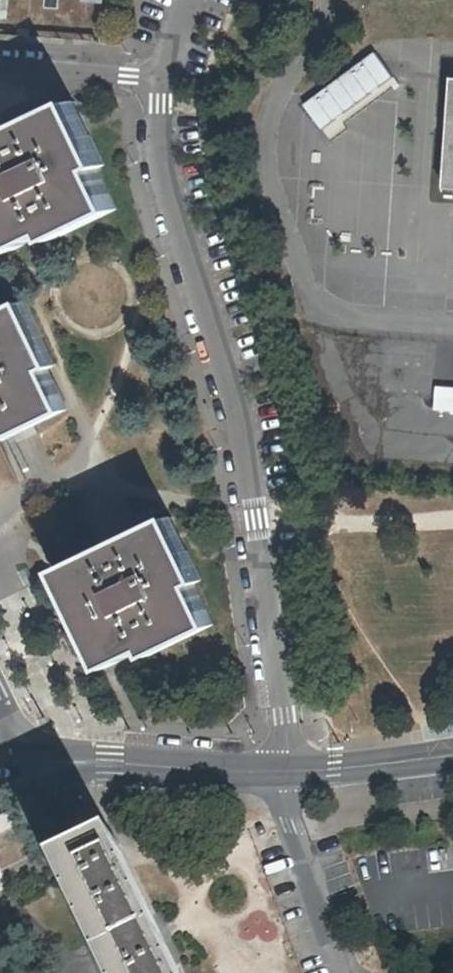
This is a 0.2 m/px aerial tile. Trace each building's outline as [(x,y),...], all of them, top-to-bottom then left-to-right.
[(370,48),(299,104),(325,137),(396,81),(370,48)] [(451,80),(443,189),(452,190),(452,80),(451,80)] [(0,138),(0,223),(13,249),(50,232),(53,236),(115,206),(97,168),(101,166),(71,104),(0,138)] [(0,314),(0,432),(3,430),(5,435),(67,404),(51,367),(54,365),(24,303),(0,314)] [(432,409),(452,410),(452,385),(432,385),(432,409)] [(169,518),(64,568),(110,664),(148,647),(150,651),(212,621),(194,583),(200,581),(169,518)] [(67,869),(115,972),(176,972),(117,846),(67,869)]
